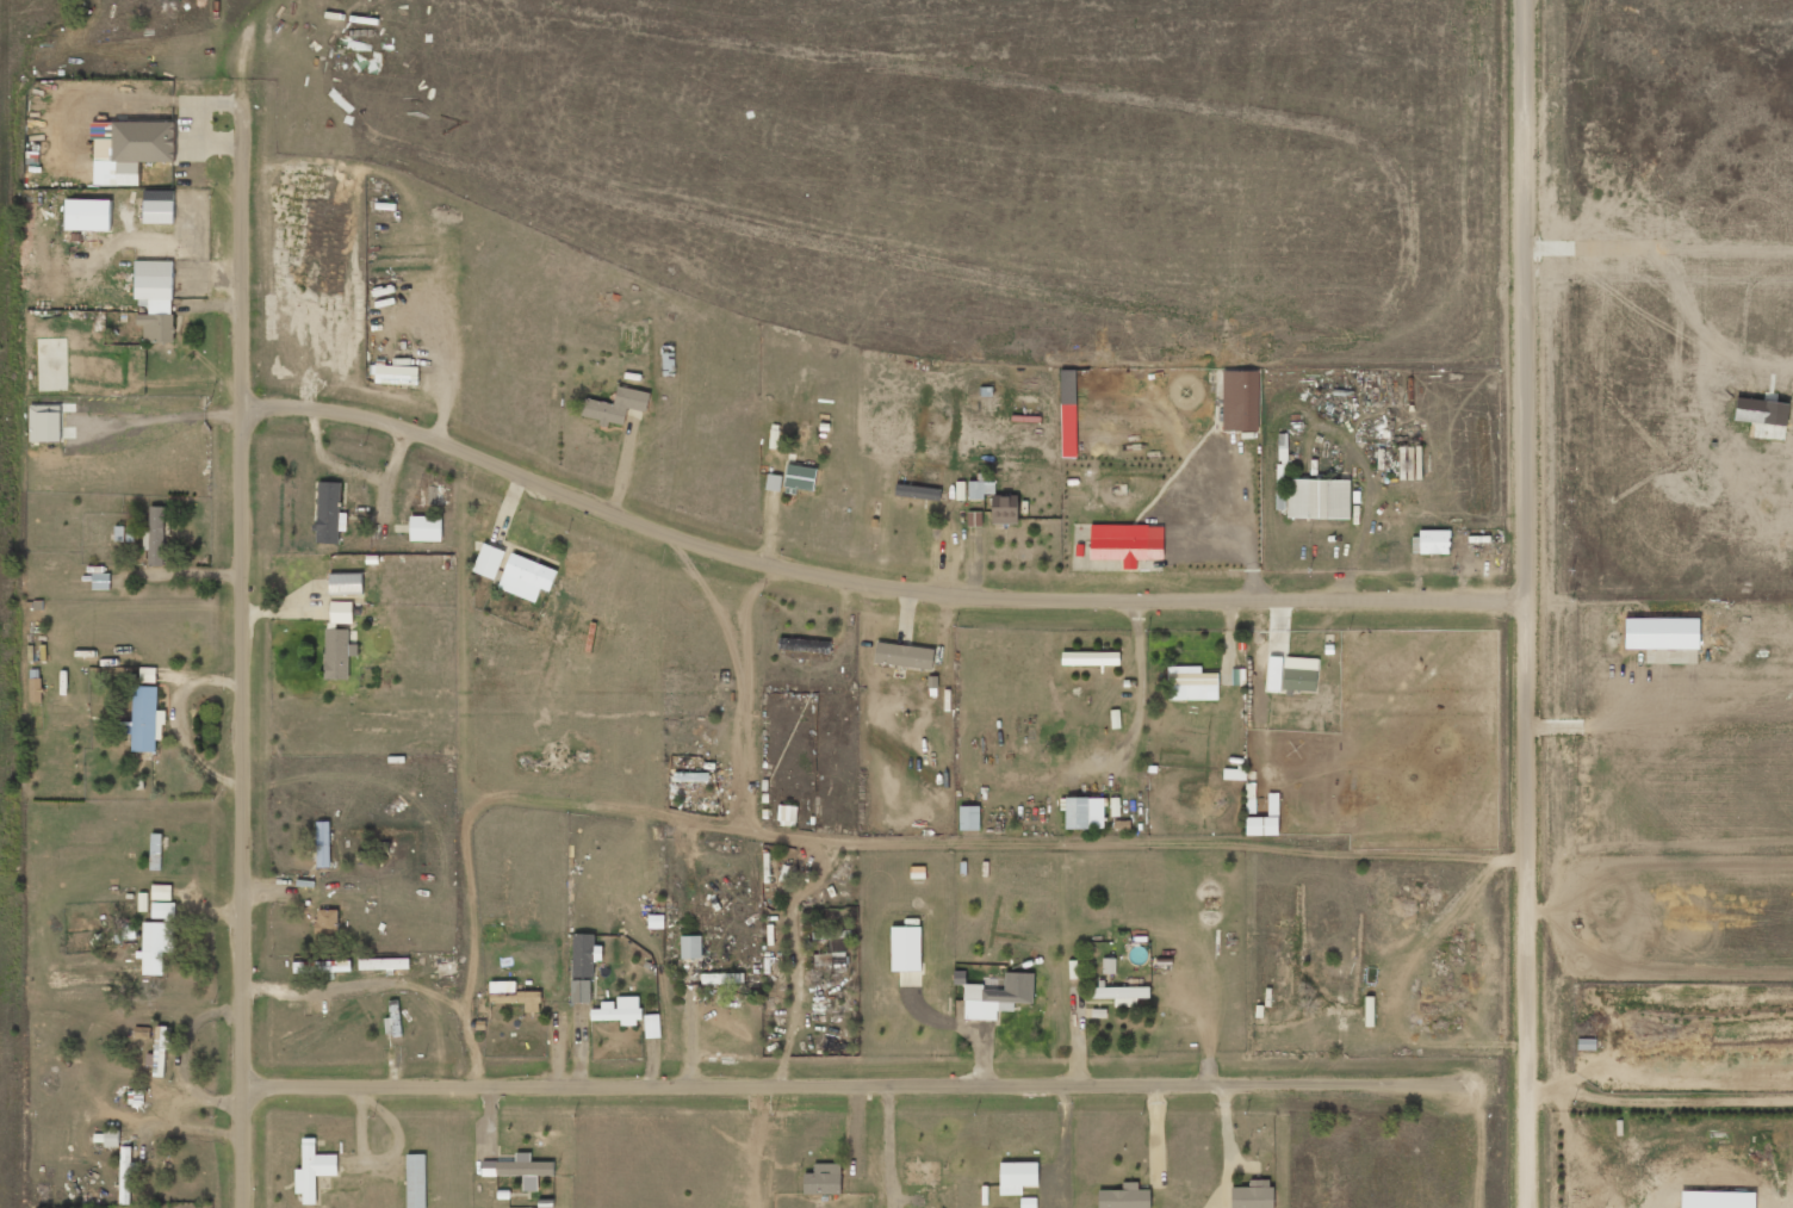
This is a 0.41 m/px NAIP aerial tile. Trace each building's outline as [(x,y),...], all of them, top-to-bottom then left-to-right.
[(95,162),(176,163),(176,123),(104,122),(104,132),(95,132),(95,162)] [(144,224),(174,224),(175,191),(145,191),(144,224)] [(67,231),(111,231),(112,201),(67,200),(67,231)] [(174,262),(136,262),(135,299),(149,299),(149,315),(138,315),(137,325),(145,325),(144,343),(173,344),(174,262)] [(1076,371),(1061,371),(1062,406),(1077,405),(1076,371)] [(1223,432),(1259,432),(1260,372),(1224,372),(1223,432)] [(624,428),(628,409),(646,412),(650,393),(618,387),(615,405),(586,399),(582,417),(600,420),(600,423),(624,428)] [(30,428),(31,443),(63,442),(62,413),(52,413),(52,406),(38,407),(39,428),(30,428)] [(1277,510),(1286,511),(1288,435),(1278,434),(1277,510)] [(1422,481),(1422,448),(1400,447),(1400,481),(1422,481)] [(814,492),(817,469),(787,465),(784,494),(796,495),(797,490),(814,492)] [(780,492),(782,477),(768,475),(766,490),(780,492)] [(1351,481),(1288,480),(1288,519),(1350,520),(1351,481)] [(339,545),(339,532),(347,532),(348,514),(340,514),(341,483),(319,482),(317,544),(339,545)] [(969,500),(985,500),(985,495),(995,495),(995,482),(969,482),(969,500)] [(938,499),(937,488),(914,489),(915,500),(938,499)] [(1018,524),(1018,497),(993,496),(992,524),(1018,524)] [(144,531),(144,551),(149,551),(149,565),(165,566),(166,507),(151,507),(150,531),(144,531)] [(982,512),(968,513),(968,527),(983,527),(982,512)] [(442,542),(442,518),(412,517),(411,542),(442,542)] [(1124,569),(1138,569),(1138,561),(1148,561),(1148,525),(1091,525),(1091,561),(1124,560),(1124,569)] [(1420,554),(1451,555),(1451,531),(1420,531),(1420,554)] [(506,552),(484,544),(473,572),(495,581),(506,552)] [(498,589),(536,603),(541,589),(550,593),(558,571),(512,554),(498,589)] [(93,590),(110,590),(110,574),(93,574),(93,590)] [(330,575),(331,597),(363,596),(363,574),(330,575)] [(353,603),(331,602),(330,624),(352,624),(353,603)] [(349,680),(349,657),(358,656),(358,645),(349,645),(349,630),(325,630),(325,680),(349,680)] [(875,664),(932,670),(934,649),(877,643),(875,664)] [(1119,666),(1119,654),(1063,653),(1063,665),(1119,666)] [(1283,669),(1268,668),(1267,690),(1282,691),(1283,669)] [(1316,692),(1317,671),(1284,670),(1283,691),(1316,692)] [(31,702),(42,702),(41,681),(30,681),(31,702)] [(133,752),(156,752),(156,740),(165,741),(165,711),(158,711),(158,687),(133,687),(133,752)] [(695,782),(695,774),(675,774),(675,782),(695,782)] [(1278,836),(1278,796),(1272,796),(1272,818),(1247,818),(1247,836),(1278,836)] [(1104,798),(1066,799),(1067,830),(1105,829),(1104,798)] [(778,826),(796,827),(797,807),(779,806),(778,826)] [(960,831),(980,831),(980,807),(960,807),(960,831)] [(330,822),(317,823),(318,868),(330,867),(330,822)] [(664,901),(649,901),(650,929),(664,929),(664,915),(664,901)] [(339,911),(317,910),(317,935),(338,935),(339,911)] [(143,975),(164,976),(164,953),(174,954),(175,924),(144,923),(143,952),(137,952),(137,959),(143,959),(143,975)] [(125,946),(137,946),(136,927),(124,928),(125,946)] [(892,928),(892,972),(922,971),(921,927),(892,928)] [(813,933),(813,941),(827,941),(827,958),(845,958),(845,938),(848,938),(848,931),(813,933)] [(602,961),(602,947),(595,947),(595,935),(574,935),(573,978),(594,979),(595,961),(602,961)] [(702,936),(681,937),(681,960),(702,960),(702,936)] [(409,959),(360,961),(360,971),(410,970),(409,959)] [(1116,960),(1103,959),(1103,974),(1116,974),(1116,960)] [(329,963),(330,972),(351,971),(351,963),(329,963)] [(1034,1004),(1035,974),(1005,973),(1005,991),(984,990),(984,985),(966,985),(964,1020),(997,1021),(998,1012),(1014,1013),(1015,1004),(1034,1004)] [(744,974),(702,974),(702,985),(744,984),(744,974)] [(591,1004),(591,981),(571,981),(571,1004),(591,1004)] [(525,1004),(525,1013),(541,1013),(540,992),(517,993),(516,982),(490,982),(491,1005),(525,1004)] [(1091,999),(1115,999),(1116,1007),(1132,1007),(1132,1000),(1150,999),(1149,988),(1091,988),(1091,999)] [(641,997),(616,998),(616,1002),(601,1003),(602,1010),(592,1010),(592,1021),(622,1021),(622,1025),(641,1024),(641,997)] [(647,1039),(660,1038),(659,1016),(646,1017),(647,1039)] [(134,1038),(150,1039),(150,1028),(135,1027),(134,1038)] [(170,1027),(156,1027),(154,1077),(165,1078),(166,1050),(169,1050),(170,1027)] [(120,1130),(105,1130),(105,1147),(120,1148),(120,1130)] [(337,1155),(316,1155),(316,1139),(304,1139),(304,1170),(296,1170),(296,1194),(305,1194),(305,1205),(317,1205),(317,1176),(337,1176),(337,1155)] [(554,1163),(531,1163),(531,1154),(516,1154),(516,1162),(483,1162),(483,1177),(524,1176),(524,1192),(538,1192),(538,1176),(554,1176),(554,1163)] [(407,1155),(408,1207),(426,1207),(425,1155),(407,1155)] [(904,1187),(941,1186),(941,1163),(904,1163),(904,1187)] [(1039,1187),(1038,1163),(1000,1164),(1001,1196),(1023,1195),(1023,1187),(1039,1187)] [(804,1195),(841,1194),(841,1164),(814,1164),(814,1174),(804,1174),(804,1195)] [(1232,1207),(1273,1207),(1273,1181),(1249,1181),(1249,1188),(1232,1188),(1232,1207)] [(1099,1191),(1099,1207),(1150,1207),(1151,1191),(1138,1190),(1139,1183),(1123,1183),(1123,1191),(1099,1191)] [(925,1207),(925,1194),(910,1194),(910,1207),(923,1207),(925,1207)]
